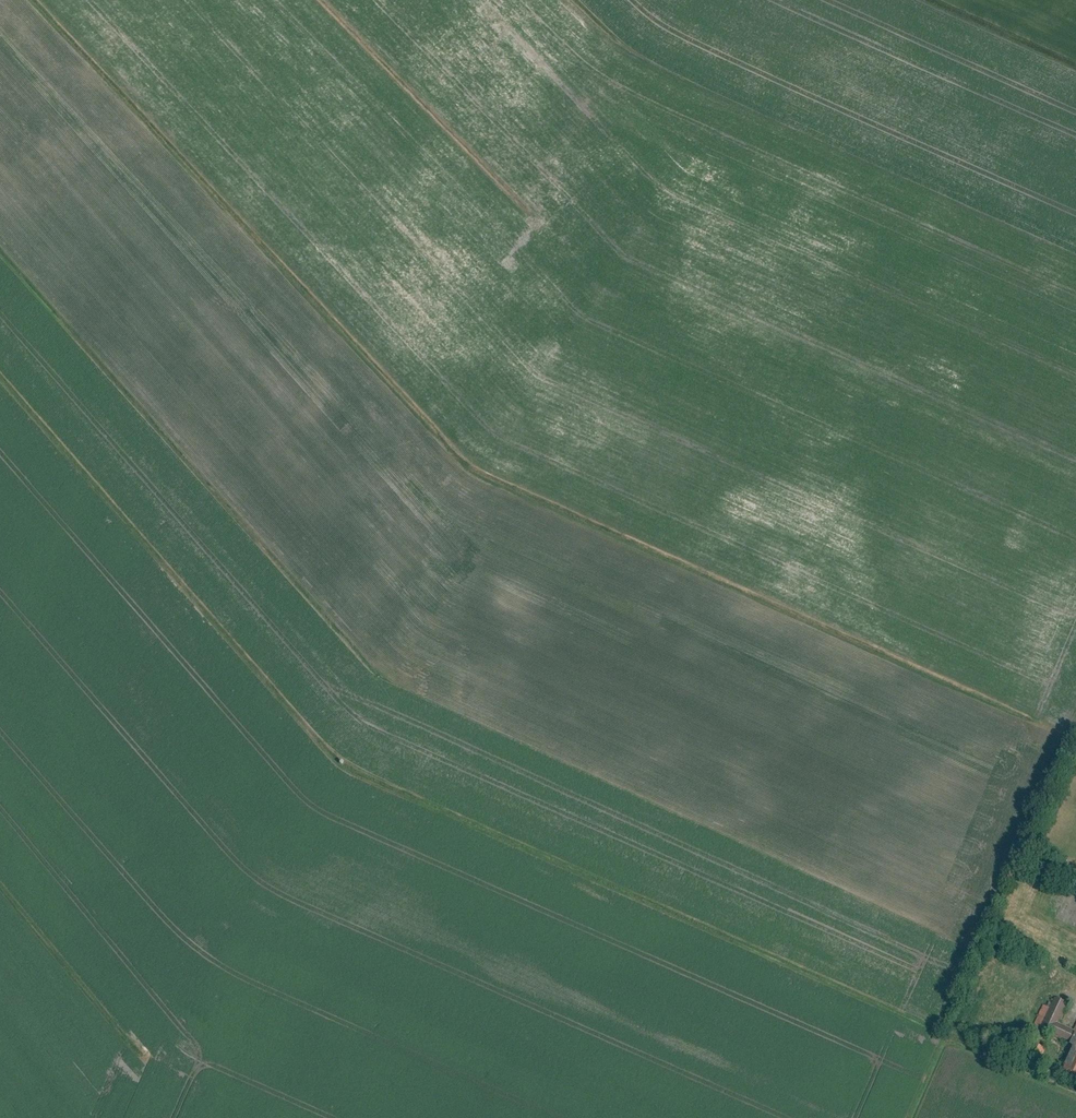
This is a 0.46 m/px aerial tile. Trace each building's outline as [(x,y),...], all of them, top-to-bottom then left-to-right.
[(1075,1079),(1075,1032),(1073,1040),(1058,1034),(1069,1008),(1055,1002),(1038,1041),(1068,1054),(1060,1073),(1075,1079)] [(1029,1048),(1023,1060),(1040,1069),(1046,1057),(1029,1048)]
